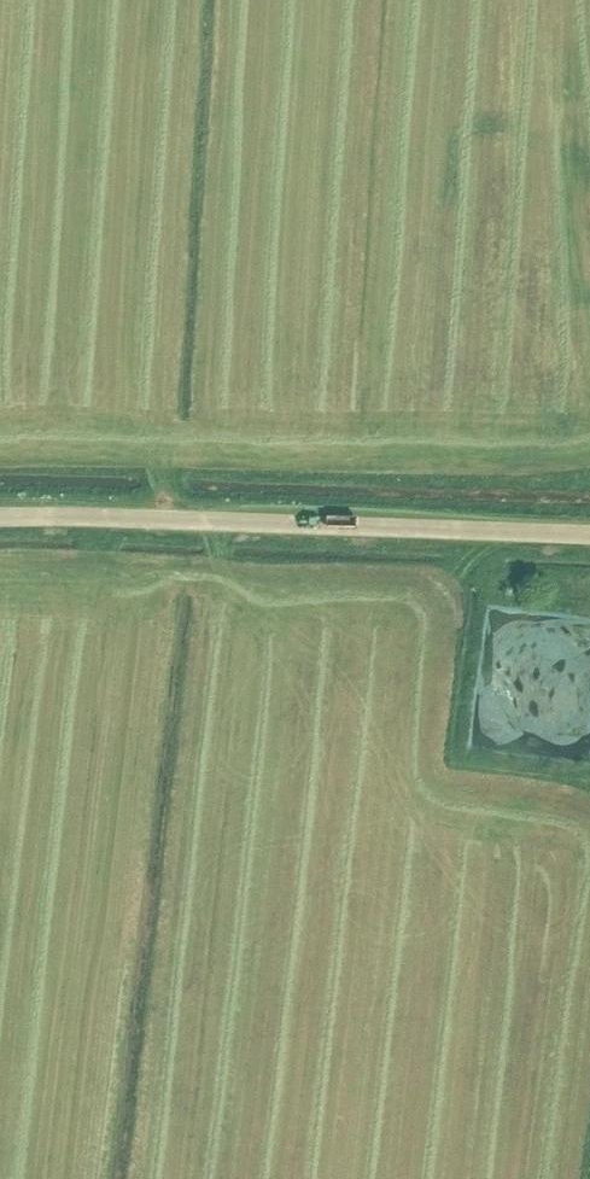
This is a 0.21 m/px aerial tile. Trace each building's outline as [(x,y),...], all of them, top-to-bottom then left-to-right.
[(463,737),(486,720),(471,700),(448,718),(463,737)]
